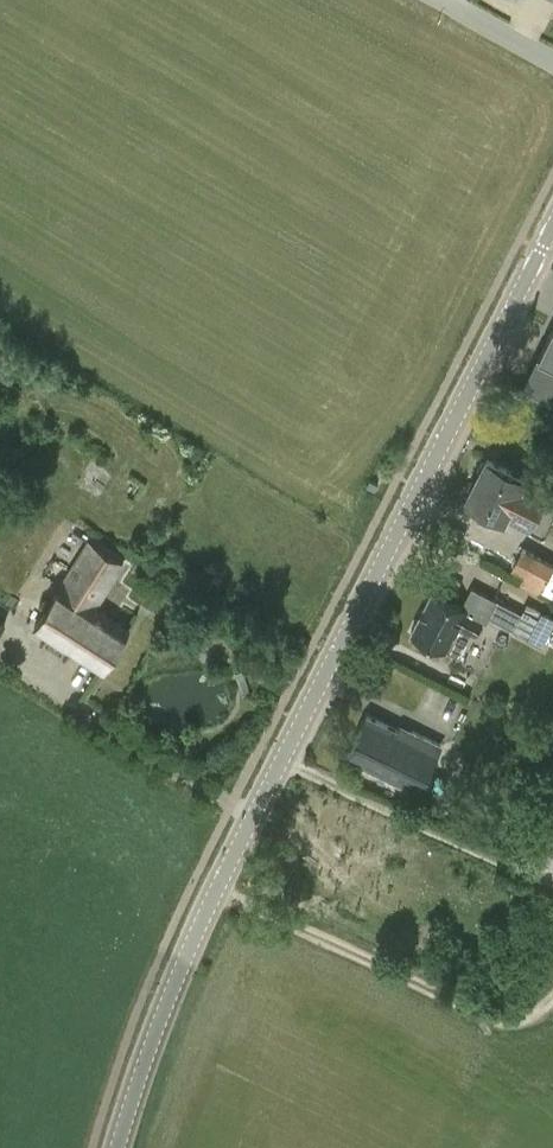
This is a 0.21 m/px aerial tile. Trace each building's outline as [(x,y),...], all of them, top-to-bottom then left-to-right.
[(552,397),(552,326),(525,383),(552,397)] [(505,519),(544,538),(552,519),(552,491),(486,458),(465,499),(505,519)] [(124,633),(95,614),(128,564),(90,540),(58,590),(33,628),(100,670),(124,633)] [(523,547),(512,566),(525,574),(520,583),(539,594),(552,568),(552,563),(523,547)] [(412,632),(448,650),(459,655),(471,632),(475,635),(483,620),(487,622),(489,618),(542,644),(551,626),(528,614),(534,602),(513,592),(508,604),(471,586),(462,605),(432,591),(412,632)] [(411,736),(368,715),(348,755),(418,790),(440,745),(413,731),(411,736)]
